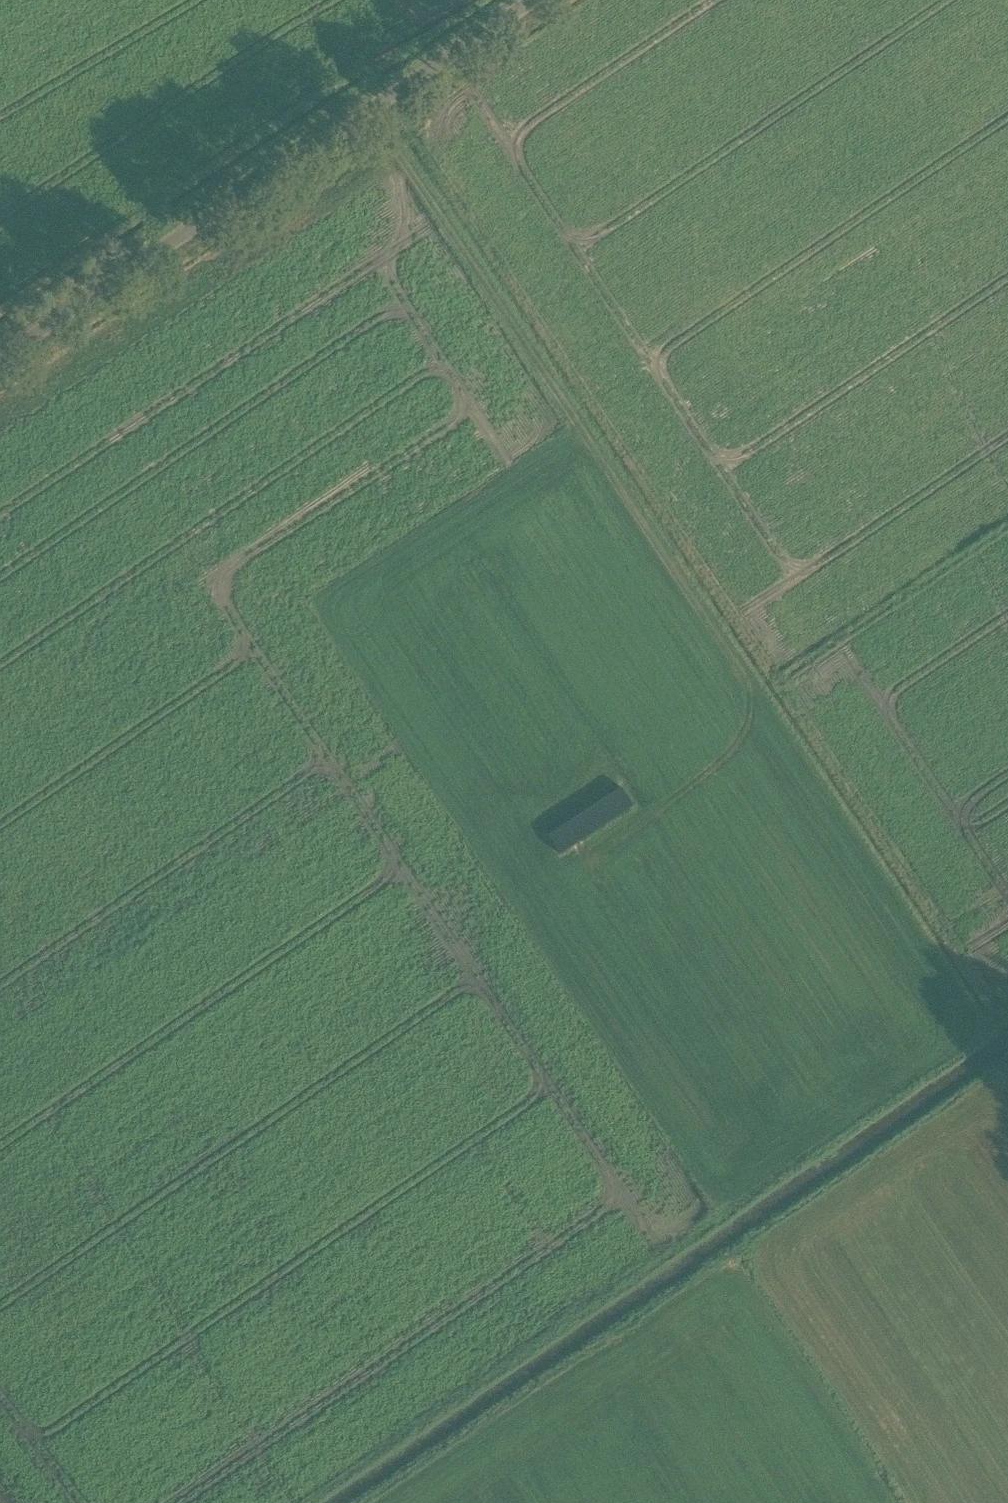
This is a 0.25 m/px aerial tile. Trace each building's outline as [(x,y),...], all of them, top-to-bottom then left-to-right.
[(622,787),(548,836),(560,855),(635,806),(622,787)]
